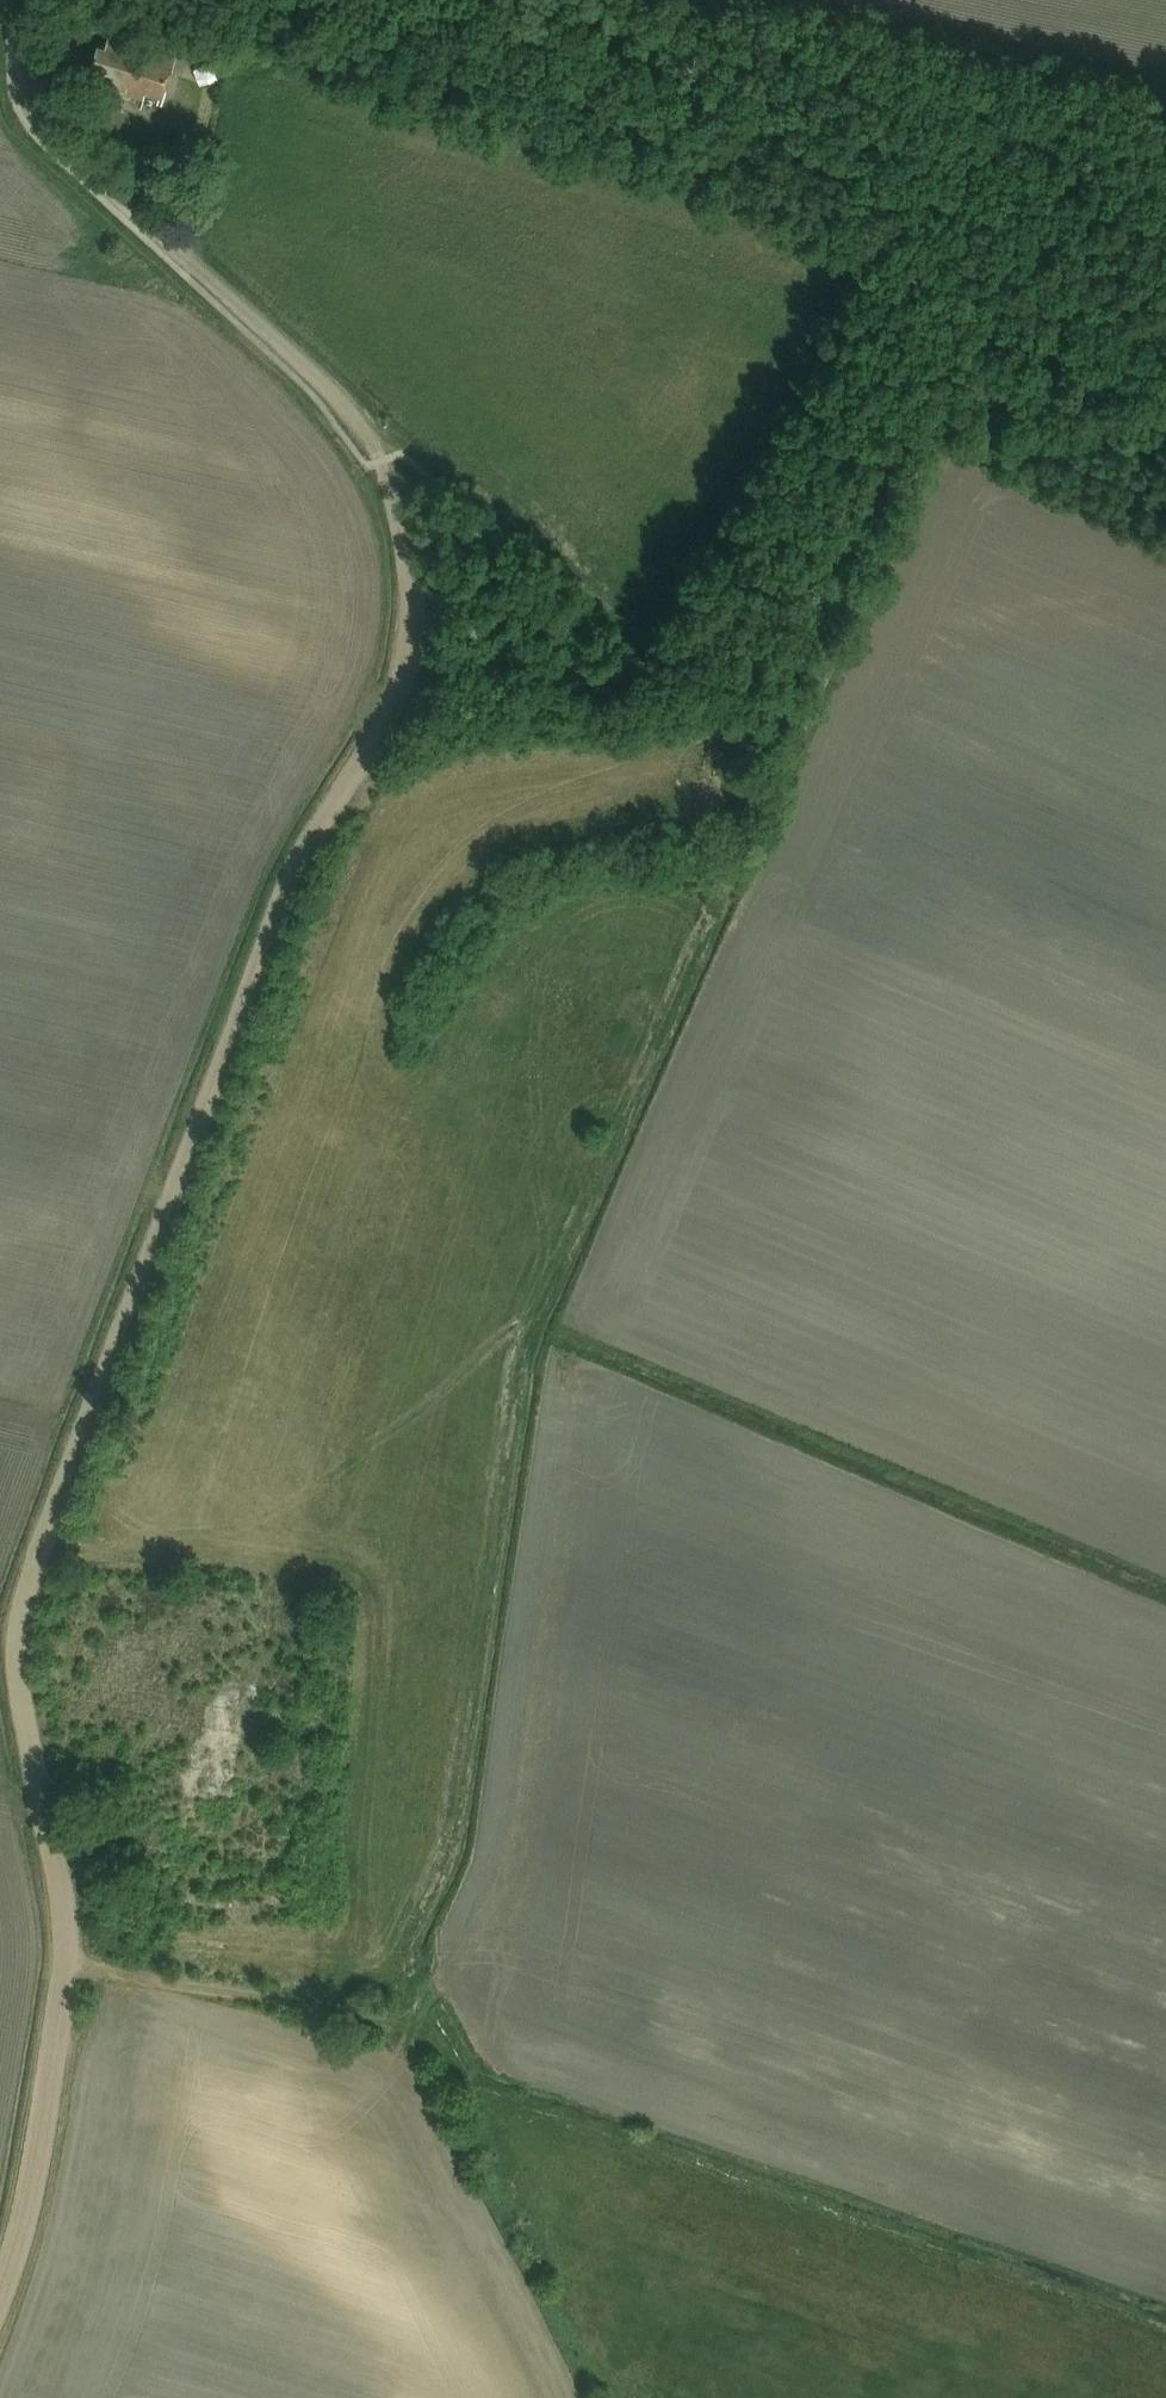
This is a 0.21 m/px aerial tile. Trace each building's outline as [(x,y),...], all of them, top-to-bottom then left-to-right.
[(163,105),(177,55),(111,37),(107,50),(98,48),(88,85),(163,105)] [(117,137),(126,111),(103,103),(94,128),(117,137)]
